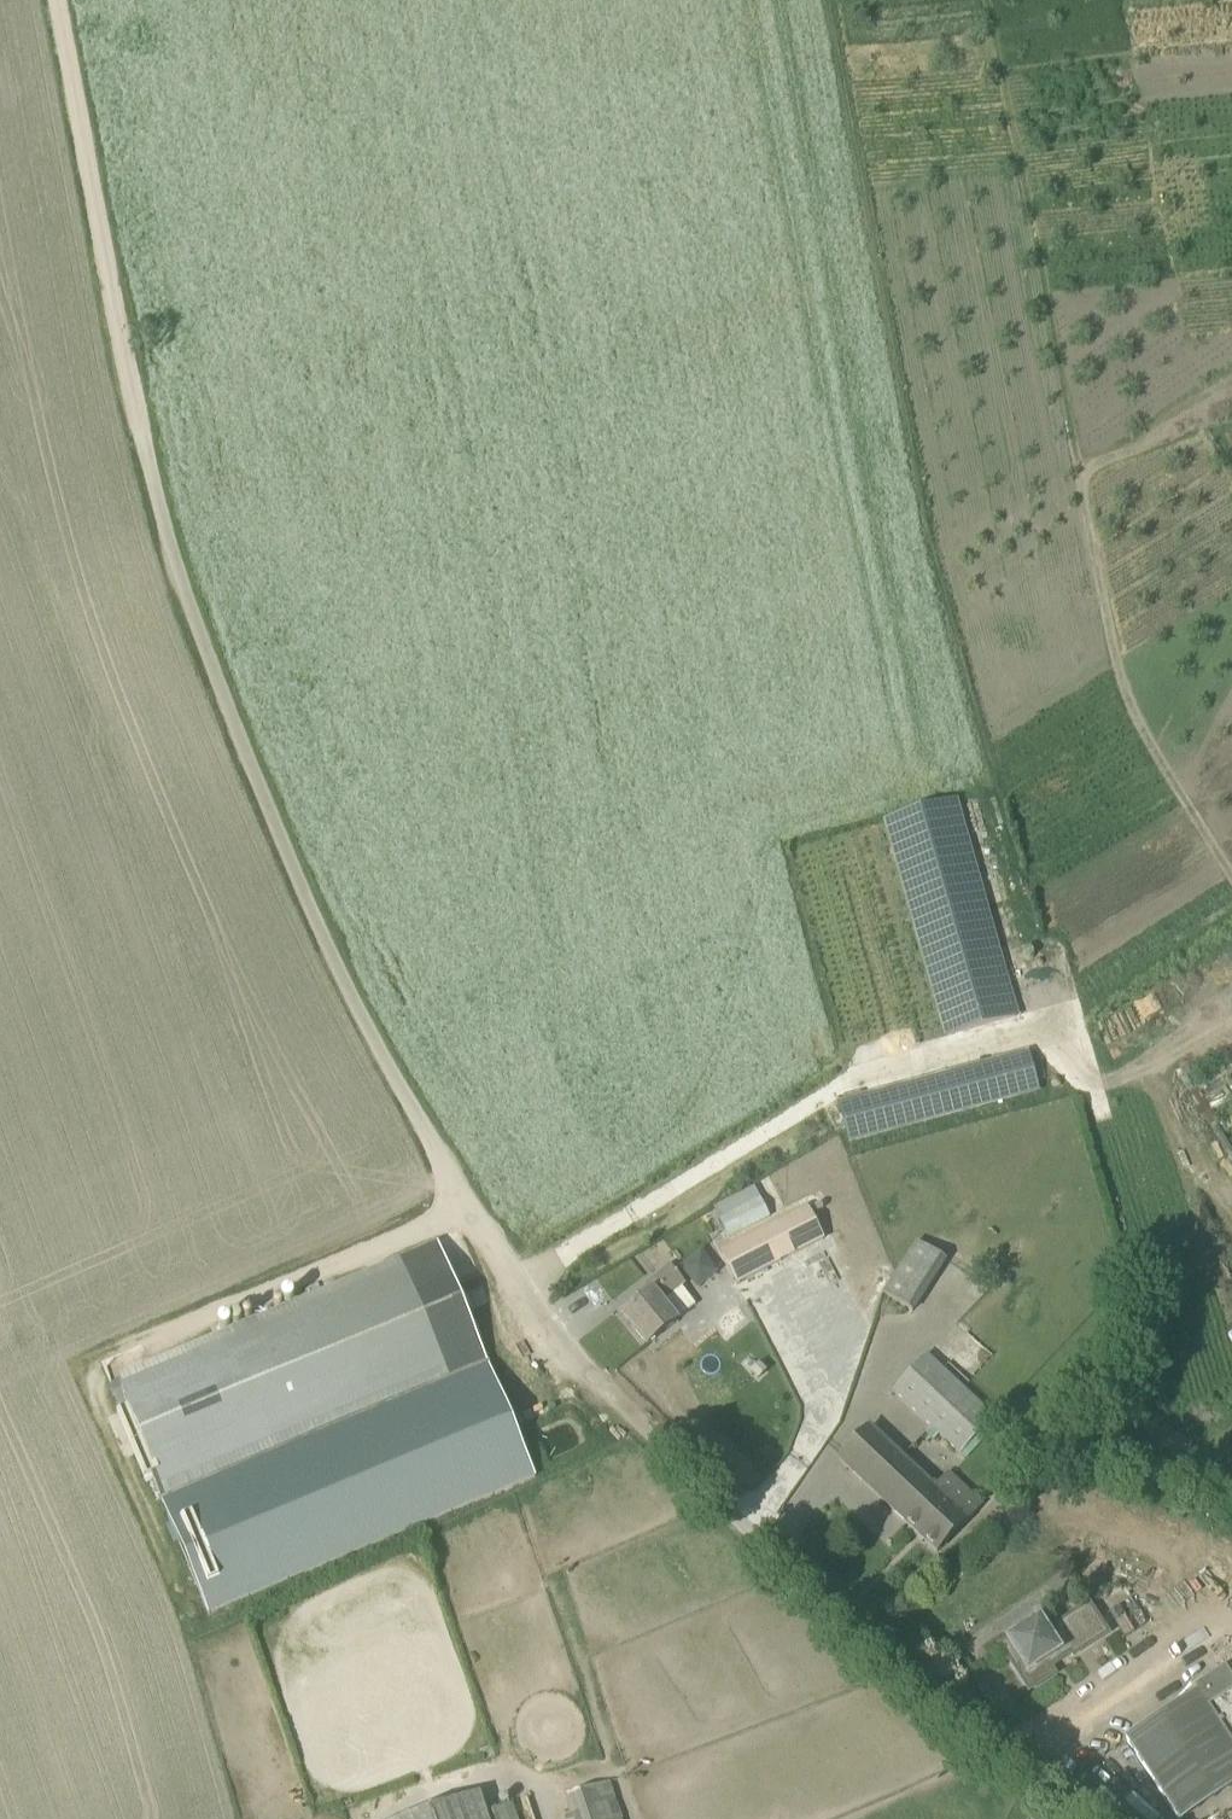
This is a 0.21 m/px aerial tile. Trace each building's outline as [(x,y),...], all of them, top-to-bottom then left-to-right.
[(1015,1017),(954,803),(887,822),(947,1036),(1015,1017)] [(850,1141),(1035,1090),(1025,1053),(834,1105),(836,1112),(841,1111),(850,1141)] [(714,1207),(719,1218),(729,1237),(770,1216),(761,1197),(755,1186),(714,1207)] [(738,1282),(823,1238),(806,1206),(721,1250),(738,1282)] [(942,1256),(917,1240),(884,1291),(909,1308),(942,1256)] [(209,1614),(536,1478),(438,1244),(119,1376),(168,1493),(160,1496),(209,1614)] [(645,1287),(651,1295),(624,1316),(648,1345),(674,1324),(673,1323),(696,1304),(682,1286),(683,1285),(669,1267),(645,1287)] [(891,1390),(959,1456),(994,1418),(926,1353),(891,1390)] [(969,1519),(935,1487),(870,1427),(839,1460),(938,1552),(969,1519)] [(1089,1605),(1055,1627),(1059,1633),(1051,1639),(1039,1621),(1009,1641),(1012,1647),(1005,1651),(1030,1690),(1054,1674),(1049,1667),(1071,1653),(1073,1656),(1108,1634),(1089,1605)] [(1216,1797),(1231,1787),(1231,1744),(1231,1743),(1231,1677),(1226,1668),(1194,1688),(1198,1694),(1127,1740),(1177,1818),(1182,1818),(1216,1797)] [(512,1804),(486,1813),(480,1794),(407,1818),(518,1818),(512,1804)]
